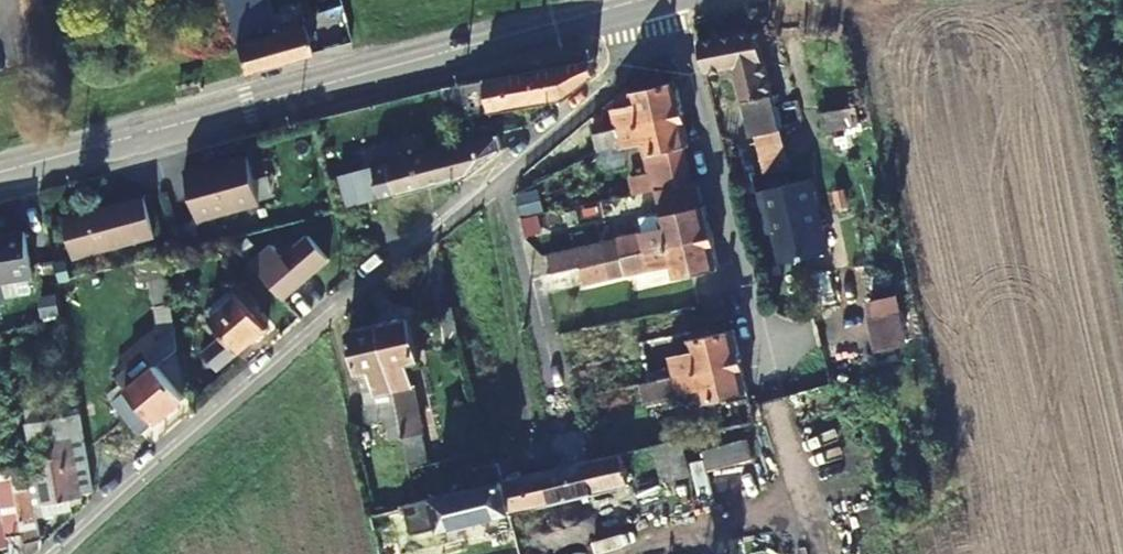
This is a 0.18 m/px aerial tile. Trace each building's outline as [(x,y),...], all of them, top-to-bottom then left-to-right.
[(263,0),(223,0),(243,69),(312,51),(305,23),(266,34),(257,3),(264,1),(263,0)] [(335,44),(327,18),(312,22),(320,49),(335,44)] [(781,131),(758,34),(702,43),(710,76),(735,72),(742,99),(745,99),(754,136),(781,131)] [(597,76),(595,65),(448,91),(455,121),(568,99),(597,76)] [(618,131),(682,117),(674,87),(662,89),(661,82),(644,86),(645,93),(638,95),(640,105),(613,111),(618,131)] [(597,136),(602,153),(646,143),(653,176),(634,180),(637,195),(637,196),(646,194),(687,187),(683,171),(685,171),(680,149),(689,147),(682,117),(618,131),(597,136)] [(466,181),(528,132),(461,148),(344,180),(351,210),(466,181)] [(205,170),(187,175),(191,191),(200,225),(262,208),(250,161),(206,174),(205,170)] [(762,188),(773,262),(827,254),(815,180),(762,188)] [(646,199),(688,191),(687,187),(646,194),(646,199)] [(537,258),(541,278),(559,274),(590,266),(622,258),(710,240),(703,210),(701,210),(697,189),(688,191),(646,199),(650,220),(648,220),(651,233),(537,258)] [(147,203),(66,224),(75,261),(157,240),(147,203)] [(35,278),(27,229),(0,234),(0,284),(35,278)] [(309,234),(284,255),(274,243),(252,262),(263,273),(285,300),(332,260),(309,234)] [(622,258),(590,266),(593,285),(674,268),(676,279),(718,270),(710,240),(622,258)] [(166,258),(146,262),(138,264),(141,285),(152,285),(162,347),(120,380),(130,391),(118,402),(144,434),(184,399),(160,367),(180,350),(166,258)] [(219,372),(270,330),(236,289),(207,313),(214,323),(207,328),(219,342),(205,354),(219,372)] [(891,295),(866,299),(875,350),(899,346),(891,295)] [(380,325),(401,419),(412,472),(431,467),(409,366),(421,363),(413,318),(380,325)] [(372,425),(401,419),(380,325),(352,332),(372,425)] [(652,385),(741,364),(734,335),(693,343),(695,354),(648,364),(652,385)] [(669,353),(666,338),(645,343),(648,357),(669,353)] [(748,392),(741,364),(652,385),(647,385),(650,401),(705,389),(708,403),(748,392)] [(21,536),(24,553),(37,553),(42,549),(36,508),(83,499),(81,492),(93,489),(80,414),(33,423),(36,446),(23,449),(9,369),(0,371),(0,418),(7,457),(21,536)] [(694,414),(691,402),(660,408),(663,422),(694,414)] [(721,433),(717,420),(687,427),(690,441),(721,433)] [(695,478),(684,442),(655,449),(666,486),(695,478)] [(504,483),(511,512),(630,485),(621,456),(589,463),(504,483)] [(21,536),(7,457),(0,458),(0,501),(7,539),(21,536)] [(511,512),(504,483),(417,505),(408,507),(415,535),(511,512)]
